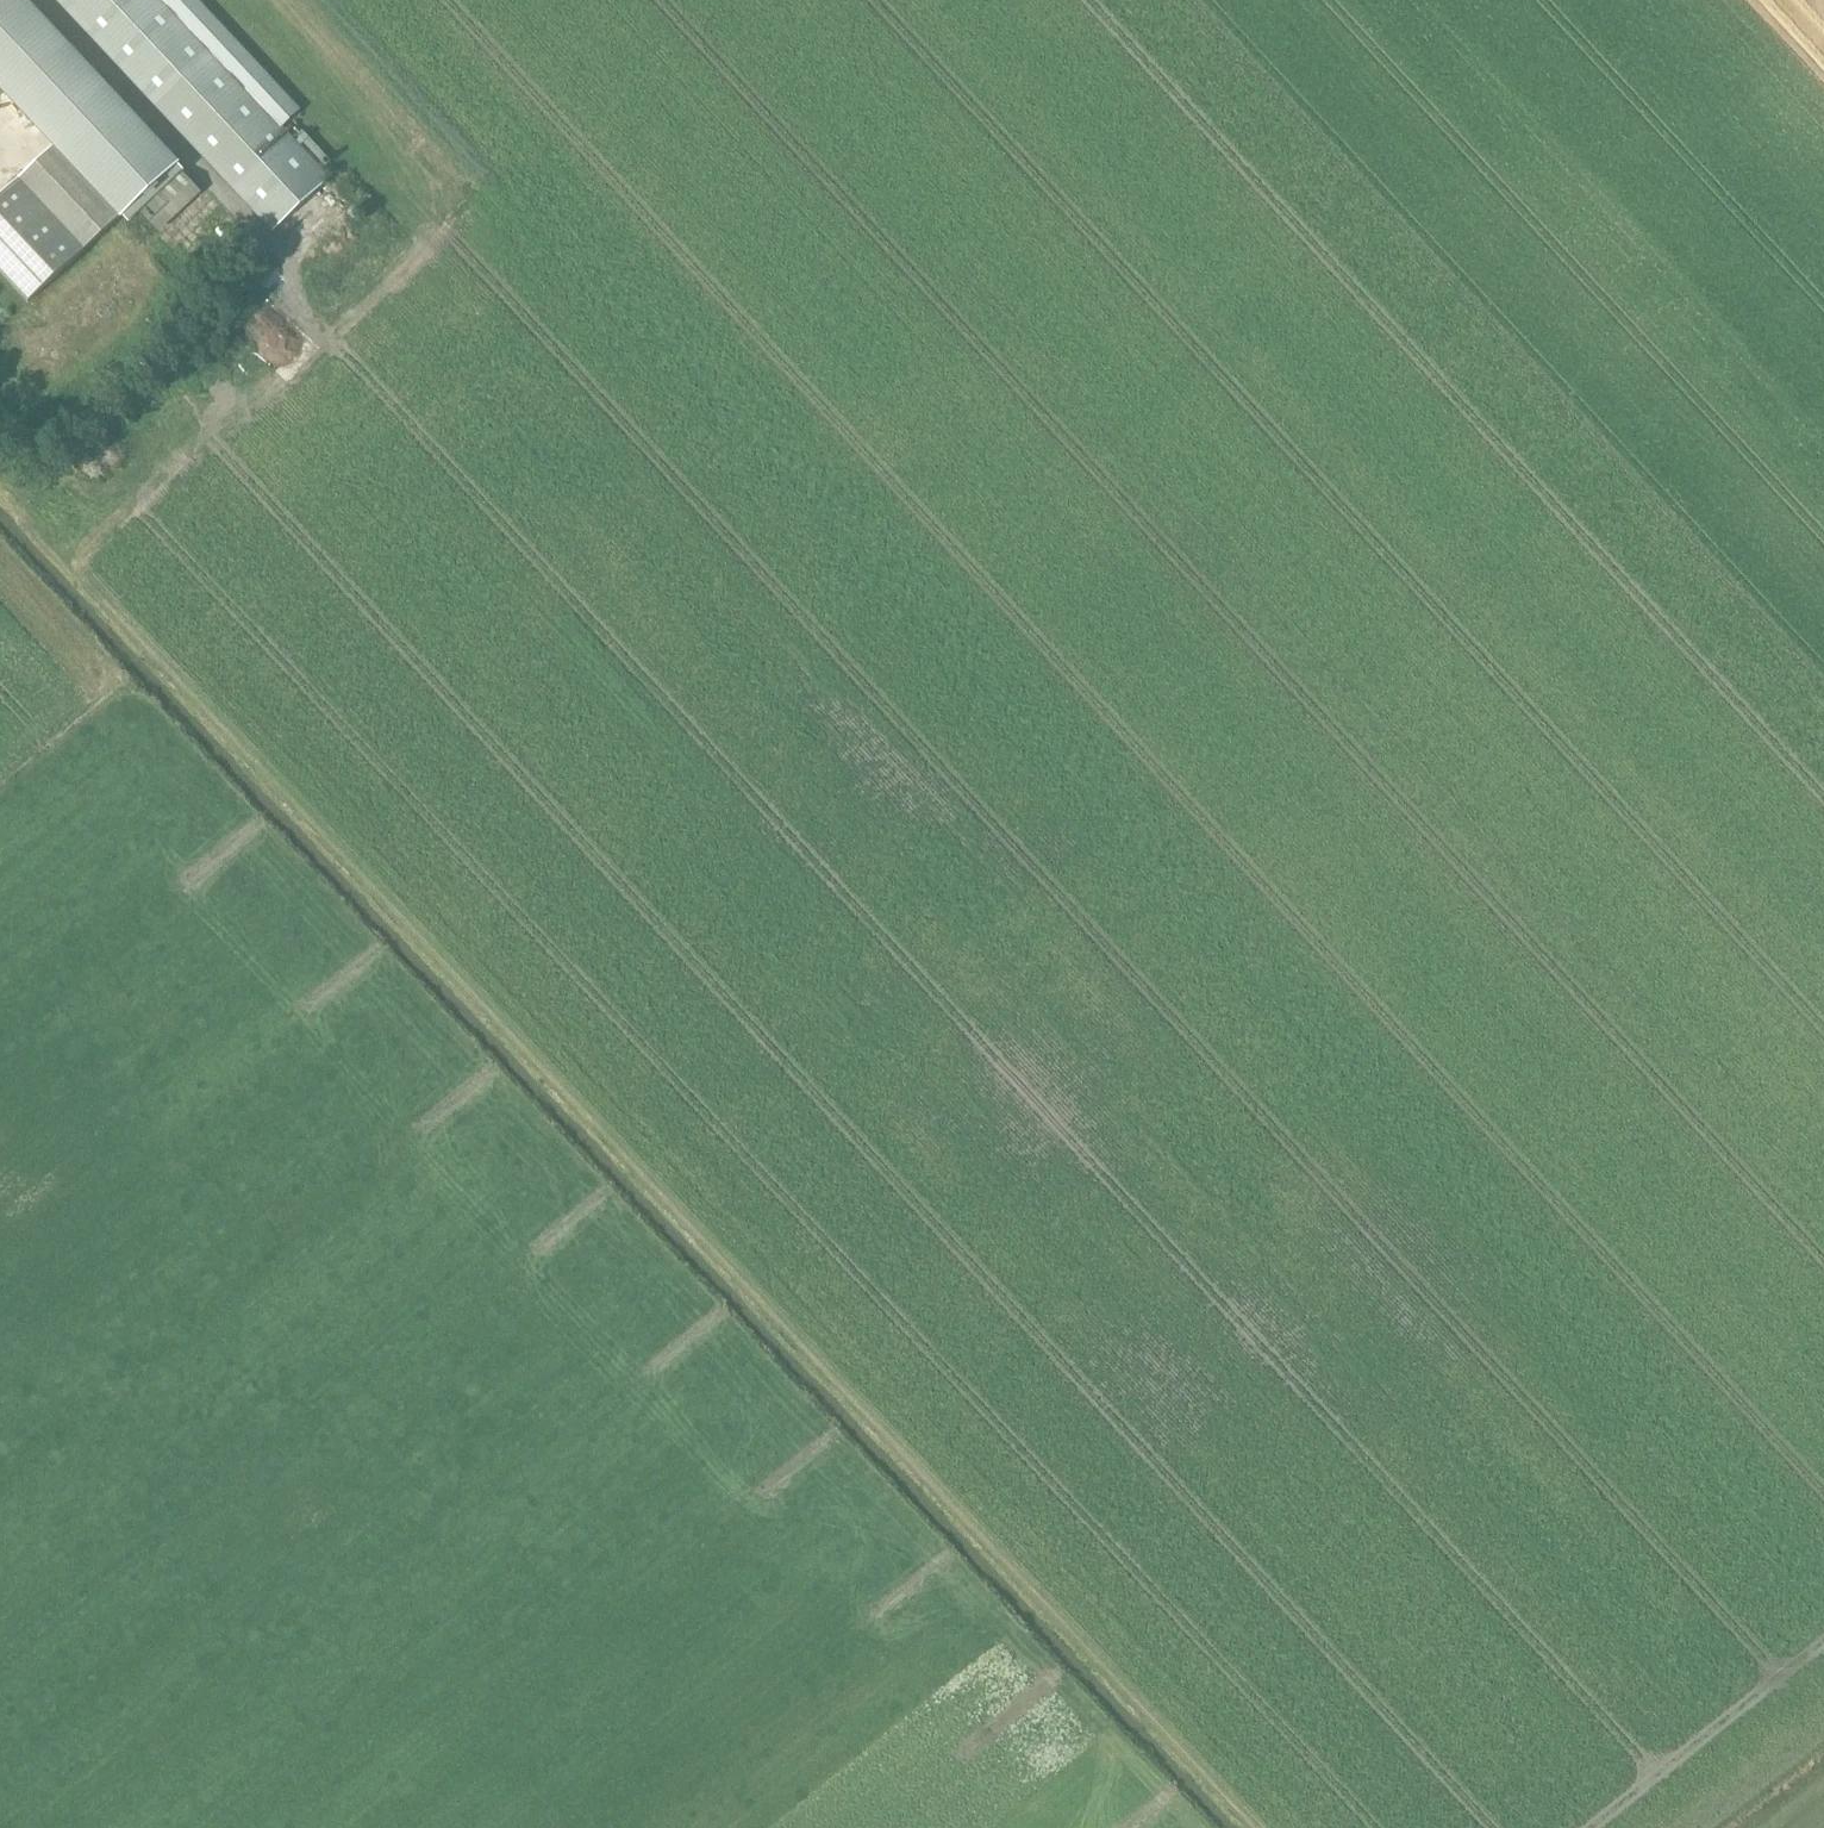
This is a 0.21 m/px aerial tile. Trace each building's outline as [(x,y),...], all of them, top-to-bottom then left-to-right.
[(181,168),(24,0),(0,0),(0,85),(56,144),(0,196),(0,272),(28,302),(121,214),(126,220),(138,209),(159,233),(204,192),(181,168)] [(273,229),(328,179),(161,0),(59,0),(273,229)]
